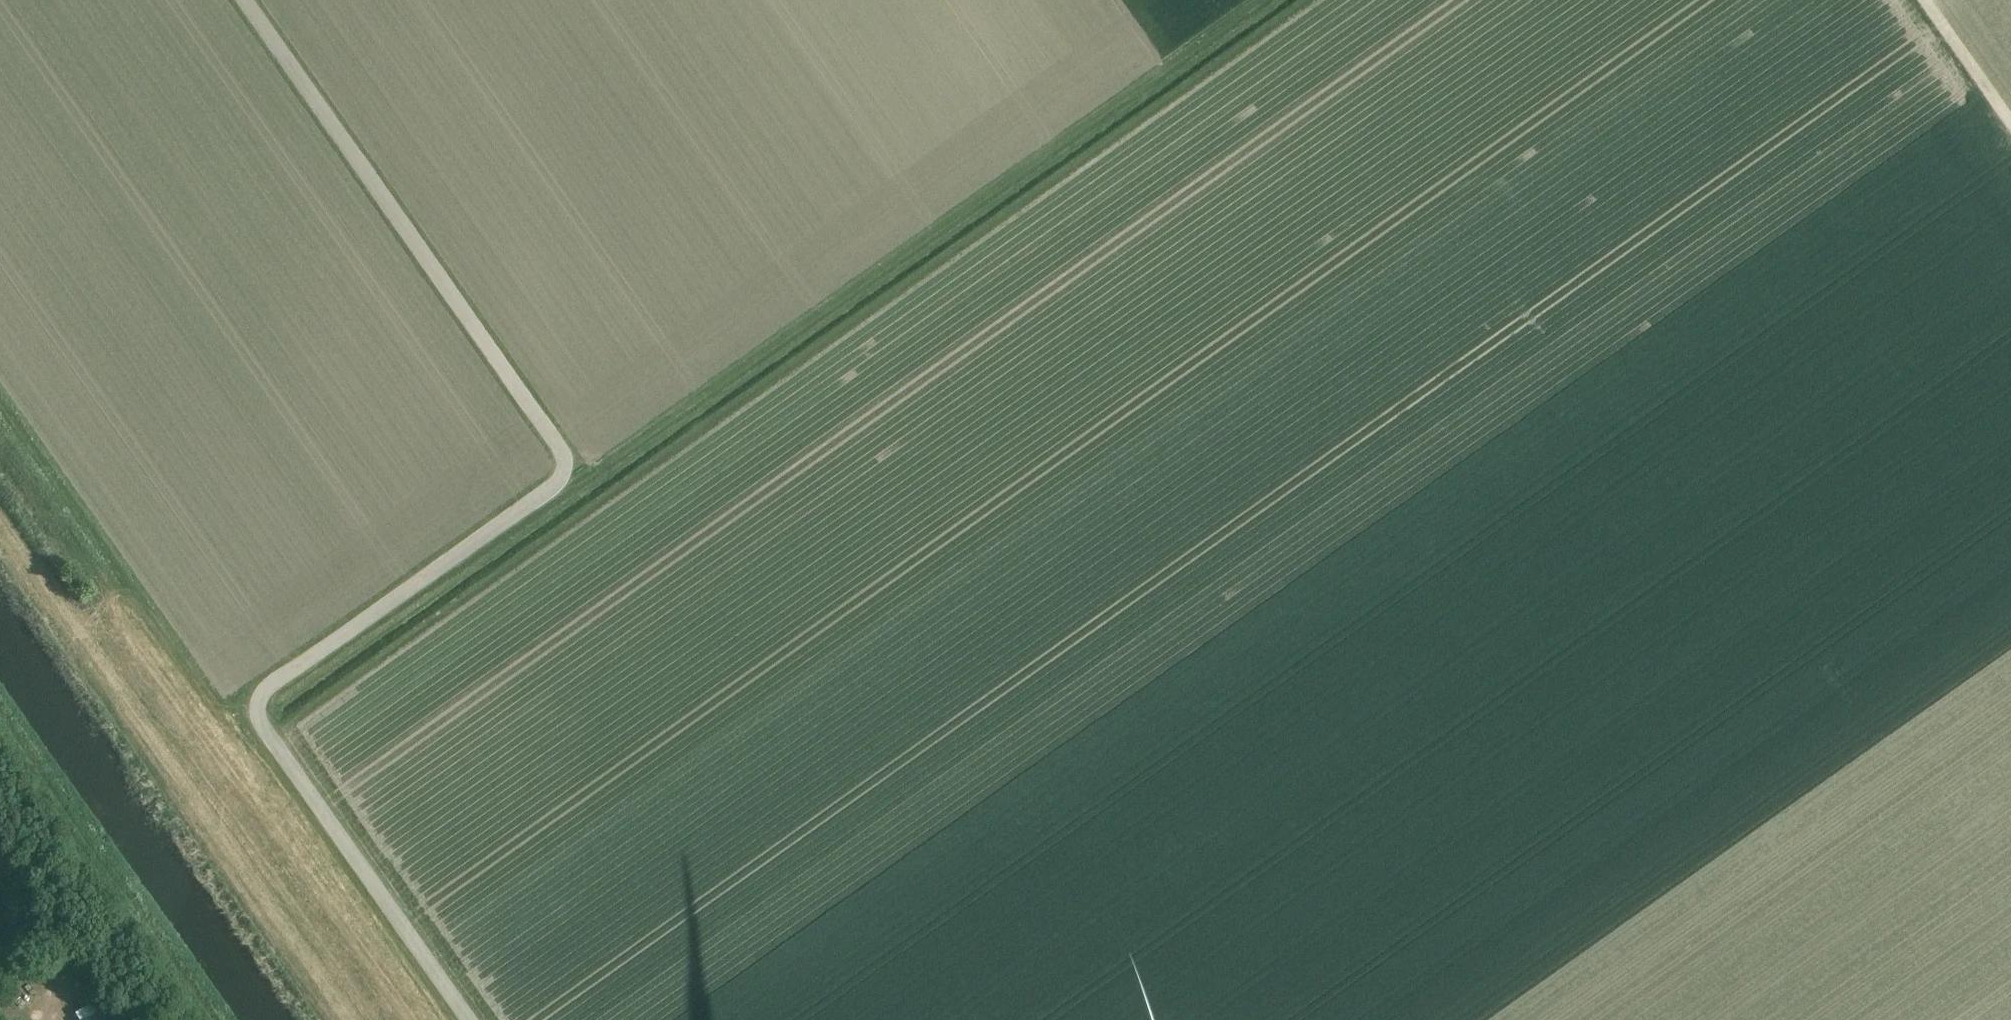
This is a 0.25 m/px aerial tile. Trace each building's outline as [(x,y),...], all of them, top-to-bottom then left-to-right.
[(63,971),(49,979),(56,990),(69,981),(63,971)] [(59,991),(63,1001),(78,996),(74,985),(59,991)]
